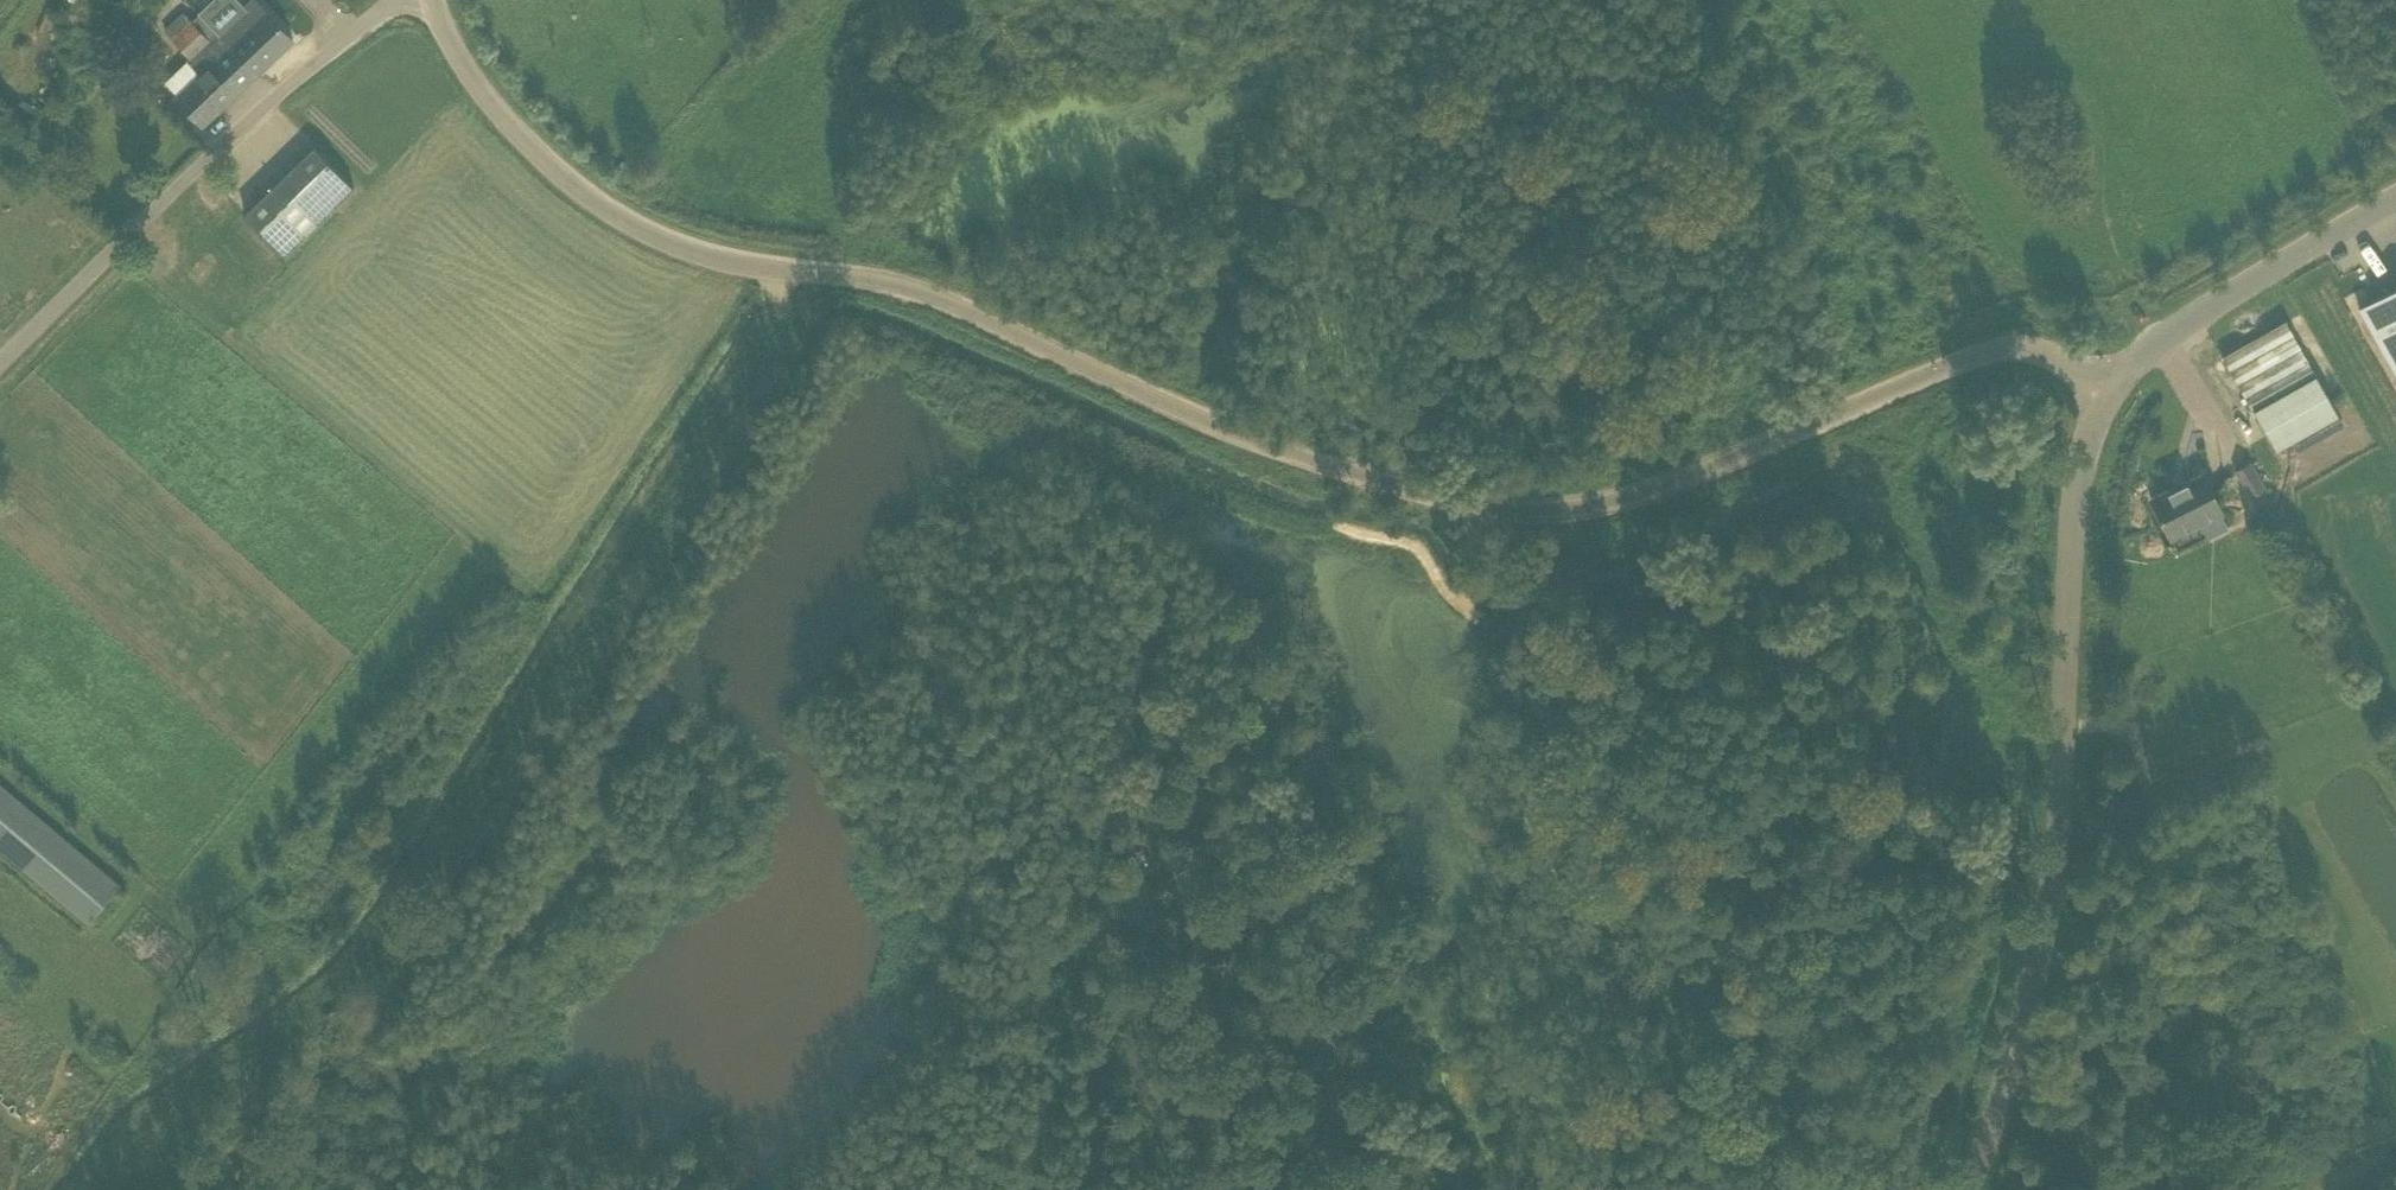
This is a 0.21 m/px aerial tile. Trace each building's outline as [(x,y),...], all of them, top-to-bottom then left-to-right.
[(202,126),(294,40),(266,11),(266,12),(255,0),(252,0),(238,13),(225,0),(217,0),(194,22),(192,20),(172,39),(191,58),(188,61),(200,74),(175,98),(202,126)] [(246,213),(287,255),(356,189),(315,146),(246,213)] [(2359,307),(2395,372),(2395,286),(2359,307)] [(2337,414),(2315,376),(2253,410),(2276,449),(2337,414)] [(2251,498),(2265,489),(2250,463),(2235,472),(2251,498)] [(2203,473),(2151,499),(2171,538),(2222,512),(2203,473)] [(90,922),(121,886),(0,784),(0,847),(90,922)]
